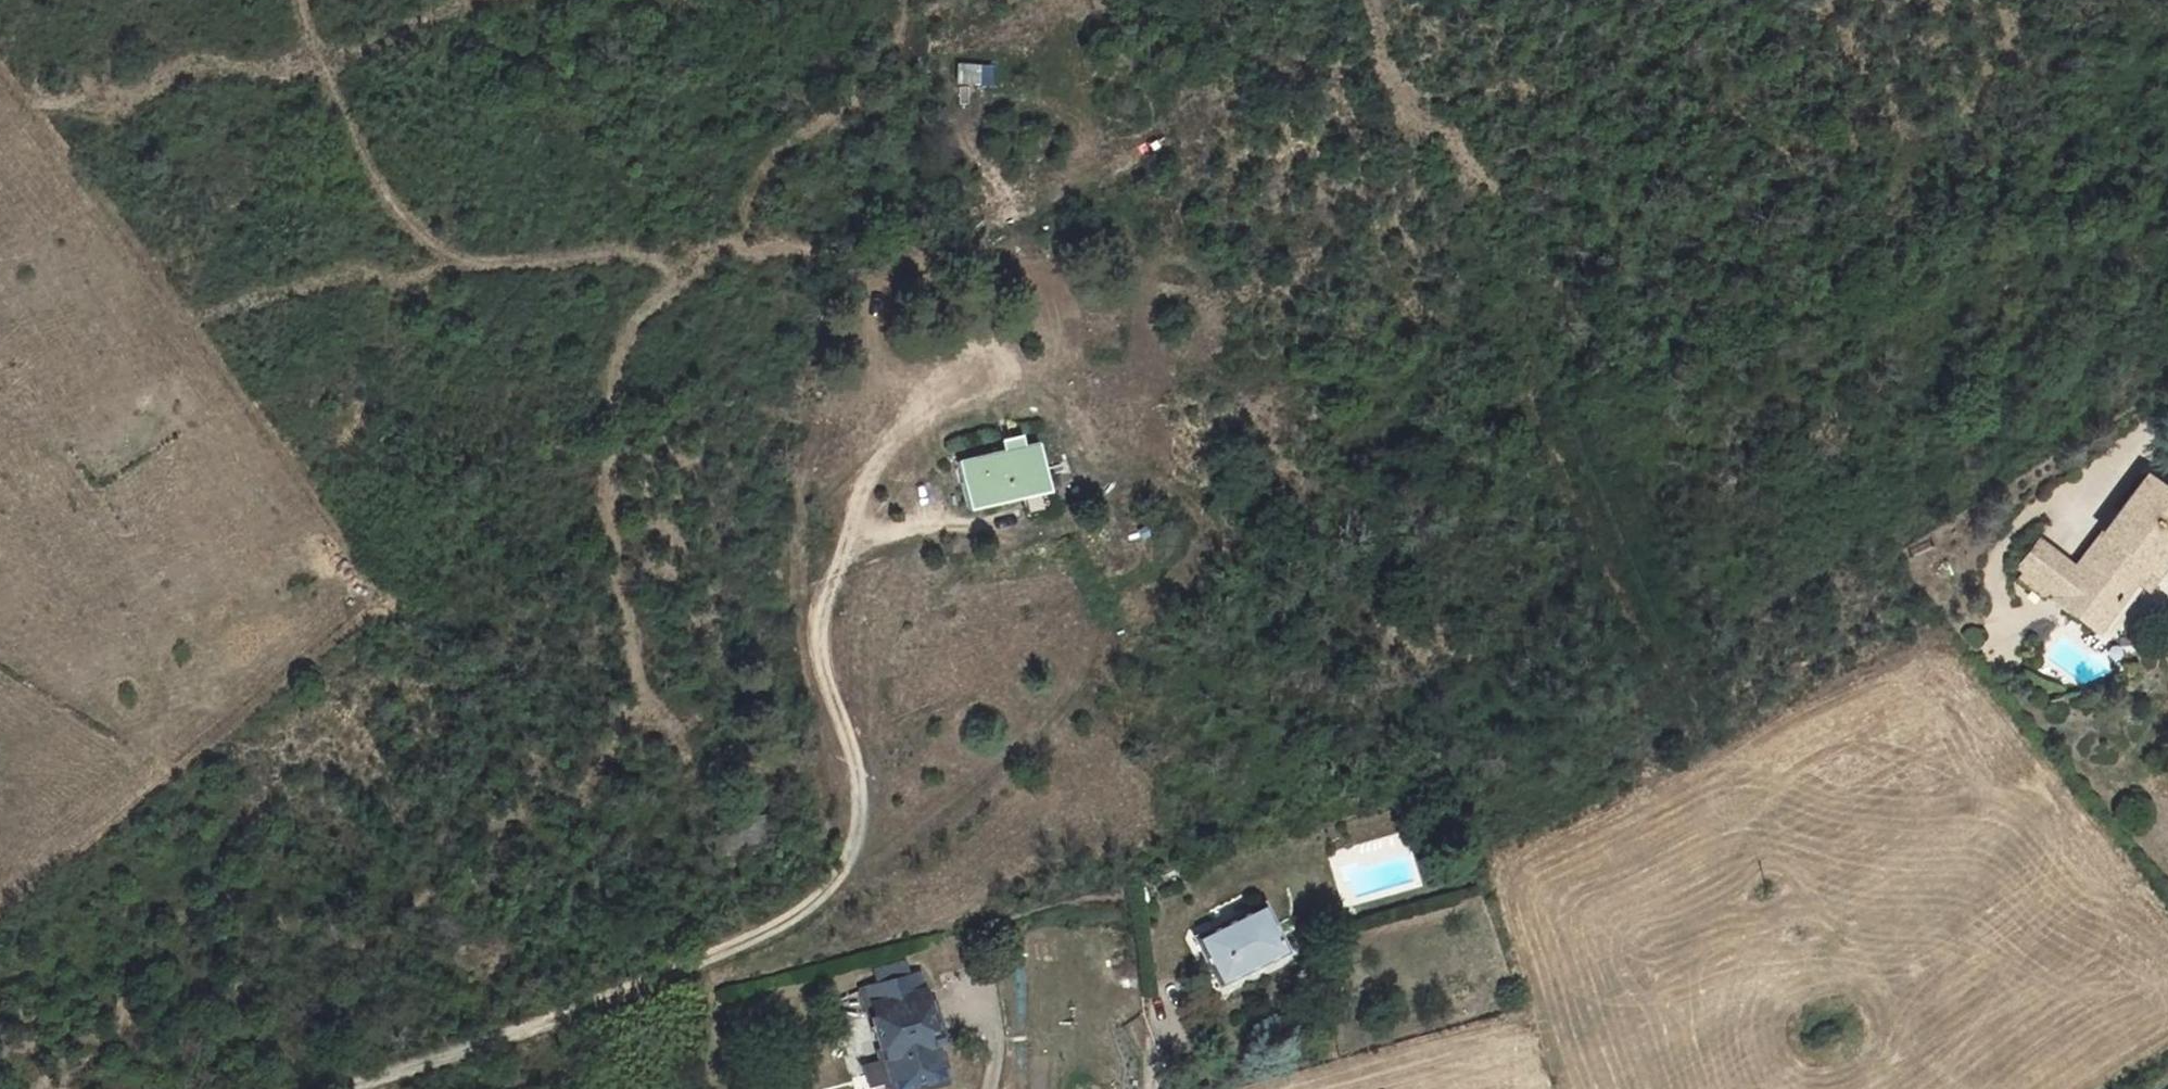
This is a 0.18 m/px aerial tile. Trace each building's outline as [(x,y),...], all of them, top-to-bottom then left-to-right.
[(1004,452),(958,462),(969,510),(1022,497),(1024,497),(1050,491),(1044,469),(1038,444),(1022,448),(1020,436),(1002,441),(1004,452)] [(2025,573),(2048,590),(2055,595),(2057,597),(2061,590),(2078,604),(2089,590),(2114,609),(2135,580),(2144,586),(2167,554),(2167,494),(2144,476),(2075,568),(2038,542),(2019,568),(2025,573)] [(1024,497),(1022,497),(1027,516),(1054,510),(1050,491),(1024,497)] [(2025,573),(2020,580),(2042,597),(2048,590),(2025,573)] [(2055,595),(2053,599),(2097,631),(2114,609),(2089,590),(2078,604),(2061,590),(2057,597),(2055,595)] [(1196,939),(1219,985),(1287,951),(1263,905),(1196,939)] [(922,971),(860,988),(892,1088),(930,1088),(953,1083),(922,971)]
